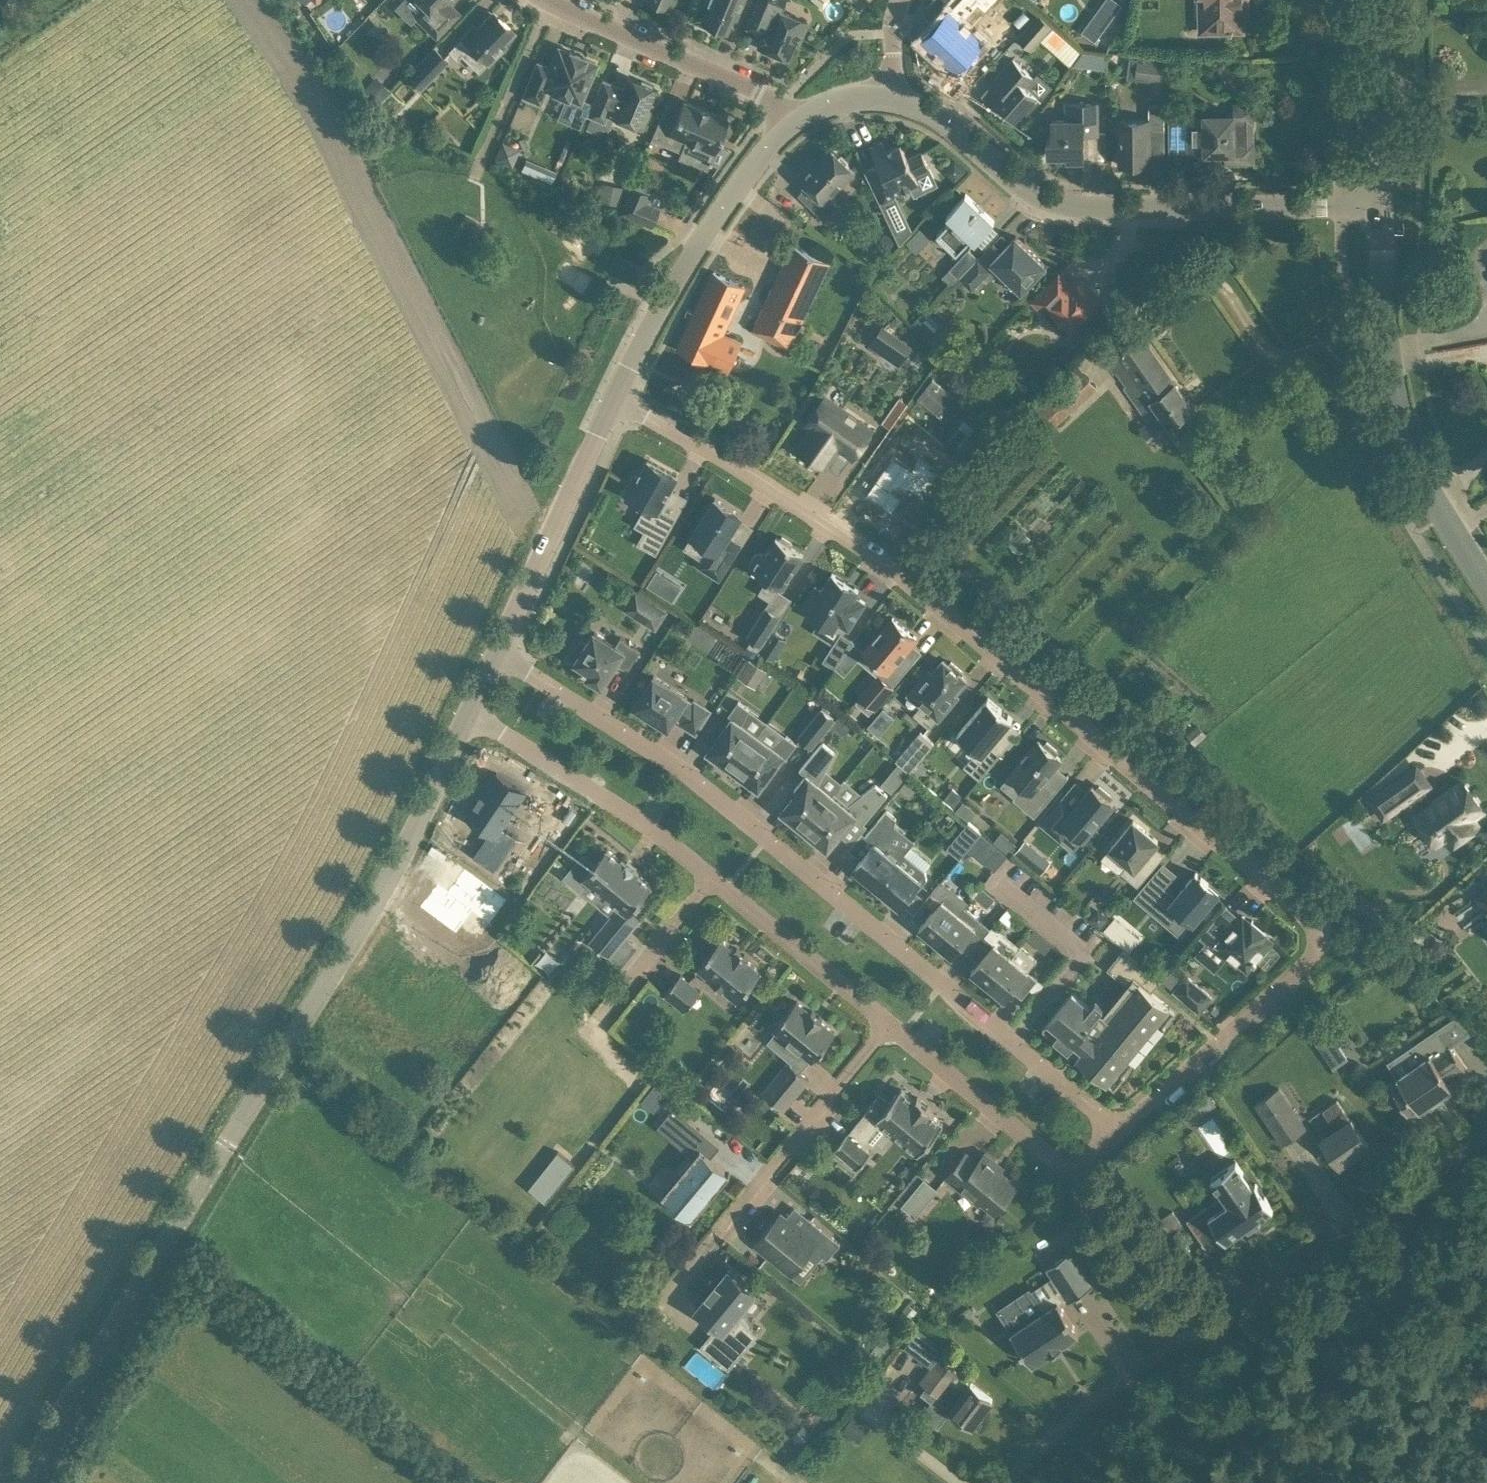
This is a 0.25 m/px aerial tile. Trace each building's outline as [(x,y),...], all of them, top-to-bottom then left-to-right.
[(416,17),(436,36),(459,12),(447,0),(420,0),(426,7),(416,17)] [(725,30),(736,5),(740,6),(743,0),(705,0),(704,3),(708,5),(701,20),(725,30)] [(787,57),(794,41),(797,43),(807,20),(780,9),(784,0),(758,0),(747,26),(762,33),(757,44),(787,57)] [(922,38),(955,69),(967,56),(970,60),(987,42),(963,20),(979,2),(986,9),(994,0),(957,0),(922,38)] [(1200,24),(1208,31),(1244,30),(1244,16),(1249,16),(1248,0),(1200,0),(1200,24)] [(500,18),(498,20),(490,12),(476,26),(473,24),(448,50),(457,58),(468,47),(472,51),(475,48),(489,62),(505,44),(503,42),(514,30),(500,17),(499,18),(500,18)] [(1019,38),(1030,48),(1034,51),(1055,27),(1040,14),(1019,38)] [(972,60),(983,71),(1003,52),(992,41),(972,60)] [(522,95),(541,103),(548,87),(580,100),(596,62),(585,57),(569,50),(569,51),(558,46),(549,66),(537,61),(529,79),(522,95)] [(407,75),(420,87),(447,60),(434,47),(407,75)] [(1136,78),(1165,81),(1168,60),(1139,56),(1136,78)] [(1003,91),(992,103),(1014,122),(1024,110),(1028,113),(1041,99),(1046,95),(1053,88),(1039,74),(1035,76),(1014,57),(992,82),(1003,91)] [(364,90),(377,103),(390,90),(376,76),(363,89),(364,90)] [(612,114),(643,127),(653,102),(649,100),(655,87),(637,80),(635,85),(626,82),(624,87),(603,78),(587,115),(605,122),(609,112),(612,114)] [(658,121),(651,138),(682,151),(679,156),(707,168),(714,150),(728,118),(707,110),(708,109),(697,104),(696,105),(683,100),(672,127),(658,121)] [(1067,118),(1052,118),(1053,136),(1049,136),(1049,154),(1068,154),(1068,159),(1085,159),(1084,133),(1098,133),(1098,102),(1067,102),(1067,118)] [(1253,141),(1253,122),(1254,122),(1254,102),(1234,103),(1234,112),(1204,113),(1204,114),(1188,114),(1189,152),(1205,151),(1205,153),(1225,152),(1225,162),(1255,162),(1254,142),(1253,141)] [(1149,104),(1150,118),(1119,118),(1119,163),(1151,163),(1151,151),(1152,134),(1165,134),(1165,111),(1165,104),(1149,104)] [(878,161),(864,168),(880,200),(895,193),(895,192),(911,184),(915,194),(938,183),(922,150),(908,157),(901,143),(887,149),(883,140),(881,141),(883,143),(872,148),(878,161)] [(495,158),(512,166),(519,148),(502,141),(495,158)] [(808,183),(799,193),(826,219),(840,205),(829,195),(854,170),(831,147),(819,160),(816,157),(799,175),(808,183)] [(597,201),(618,206),(623,187),(601,182),(597,201)] [(644,201),(648,192),(632,185),(621,211),(652,224),(659,208),(644,201)] [(938,231),(958,250),(972,235),(976,239),(995,220),(966,192),(948,212),(952,216),(938,231)] [(1016,234),(1002,249),(992,260),(1022,289),(1047,263),(1016,234)] [(753,329),(789,346),(829,260),(794,243),(753,329)] [(978,256),(969,248),(942,277),(951,286),(960,276),(978,256)] [(990,268),(978,256),(960,276),(972,288),(990,268)] [(679,347),(728,370),(741,343),(722,334),(745,285),(714,270),(679,347)] [(1059,274),(1034,301),(1046,312),(1049,309),(1055,309),(1058,312),(1058,323),(1061,326),(1074,326),(1076,328),(1079,325),(1089,315),(1087,313),(1098,301),(1096,299),(1099,297),(1087,286),(1085,288),(1083,286),(1080,289),(1073,282),(1070,285),(1059,274)] [(884,327),(872,345),(899,364),(912,346),(884,327)] [(1175,380),(1142,334),(1107,359),(1146,415),(1149,419),(1160,411),(1170,426),(1178,419),(1195,408),(1175,380)] [(868,392),(897,412),(918,383),(889,362),(868,392)] [(1067,381),(1037,408),(1054,426),(1083,399),(1067,381)] [(812,426),(798,446),(826,465),(839,446),(854,456),(873,428),(847,410),(843,416),(821,400),(806,422),(812,426)] [(968,450),(974,455),(981,448),(975,442),(968,450)] [(864,489),(862,493),(891,514),(911,486),(930,499),(950,471),(922,452),(914,463),(893,448),(873,476),(871,475),(863,487),(864,489)] [(647,529),(640,542),(656,551),(675,517),(660,509),(678,475),(648,458),(639,474),(636,472),(625,491),(643,501),(640,507),(645,509),(637,523),(647,529)] [(710,550),(700,565),(720,577),(742,543),(729,534),(742,514),(716,497),(692,533),(706,542),(704,545),(710,550)] [(761,551),(751,566),(768,577),(759,591),(771,599),(747,636),(762,645),(794,594),(782,586),(804,553),(792,545),(792,541),(783,536),(779,537),(777,536),(765,554),(761,551)] [(664,574),(657,569),(647,584),(654,589),(664,574)] [(859,588),(833,572),(822,589),(815,584),(801,606),(834,627),(839,620),(849,627),(866,600),(856,594),(859,588)] [(656,628),(669,609),(645,594),(633,614),(656,628)] [(861,696),(874,707),(921,652),(911,644),(917,636),(893,616),(865,650),(888,669),(882,676),(879,673),(861,696)] [(774,630),(761,650),(774,659),(787,638),(774,630)] [(856,640),(842,630),(823,659),(836,666),(856,640)] [(581,638),(572,652),(578,656),(576,660),(592,670),(588,675),(602,684),(616,663),(628,670),(641,649),(621,636),(616,644),(595,631),(588,642),(581,638)] [(767,669),(749,658),(738,676),(756,687),(767,669)] [(929,696),(914,713),(930,726),(951,702),(948,699),(967,678),(961,673),(964,671),(951,660),(949,663),(944,659),(933,672),(930,670),(916,685),(929,696)] [(688,696),(654,674),(645,689),(641,687),(635,698),(638,700),(635,705),(669,726),(676,715),(683,719),(681,722),(696,731),(710,709),(695,700),(693,702),(687,698),(688,696)] [(980,778),(1012,741),(1001,731),(1013,717),(988,696),(958,733),(977,750),(964,765),(980,778)] [(719,757),(717,760),(732,771),(758,735),(743,723),(750,708),(739,700),(728,714),(732,717),(709,749),(719,757)] [(836,719),(822,707),(799,735),(813,746),(831,724),(836,719)] [(836,719),(831,724),(844,735),(853,724),(840,713),(836,719)] [(921,730),(896,759),(899,761),(910,770),(910,771),(935,741),(921,730)] [(758,735),(732,771),(747,781),(749,778),(759,786),(782,754),(786,757),(797,742),(787,734),(774,746),(758,735)] [(1041,736),(1011,772),(1025,784),(1013,797),(1035,815),(1059,786),(1046,775),(1064,754),(1041,736)] [(790,819),(803,830),(833,794),(819,783),(835,751),(823,741),(800,768),(806,774),(795,788),(798,791),(783,809),(792,817),(790,819)] [(899,761),(891,771),(902,780),(910,770),(899,761)] [(1388,786),(1400,803),(1408,797),(1419,812),(1417,814),(1436,841),(1450,831),(1455,838),(1477,823),(1472,816),(1483,808),(1463,781),(1433,802),(1423,788),(1429,783),(1417,765),(1388,786)] [(476,802),(468,814),(490,829),(473,854),(494,868),(517,834),(501,824),(524,789),(496,771),(483,792),(481,791),(480,792),(481,793),(476,801),(475,800),(474,801),(476,802)] [(833,794),(803,830),(816,841),(818,838),(828,846),(854,813),(865,822),(888,793),(875,783),(847,806),(833,794)] [(1063,797),(1042,822),(1061,838),(1071,826),(1084,837),(1114,802),(1109,798),(1112,795),(1100,785),(1097,788),(1093,784),(1073,806),(1063,797)] [(875,842),(854,867),(861,873),(858,876),(872,887),(874,884),(904,847),(912,836),(895,823),(897,817),(886,809),(865,834),(875,842)] [(1134,819),(1111,846),(1129,861),(1121,870),(1138,885),(1148,873),(1138,864),(1158,839),(1134,819)] [(969,820),(948,846),(960,856),(982,830),(969,820)] [(1025,839),(1015,852),(1027,862),(1037,850),(1025,839)] [(638,873),(640,871),(623,857),(621,859),(607,847),(594,863),(583,854),(565,876),(580,889),(588,879),(619,905),(591,939),(609,955),(641,916),(632,909),(652,884),(638,873)] [(925,865),(904,847),(874,884),(887,895),(885,898),(897,908),(905,899),(914,907),(923,897),(916,891),(927,878),(925,865)] [(425,899),(421,905),(424,908),(456,931),(473,909),(490,922),(507,898),(465,867),(449,890),(438,882),(426,898),(425,899)] [(1152,876),(1137,894),(1170,923),(1182,910),(1194,920),(1219,891),(1196,871),(1175,896),(1152,876)] [(919,926),(936,940),(959,912),(969,901),(942,879),(926,898),(925,897),(924,898),(926,899),(924,900),(934,908),(919,926)] [(1475,893),(1477,896),(1486,909),(1486,884),(1475,893)] [(1226,905),(1202,934),(1226,954),(1228,953),(1246,968),(1254,959),(1255,960),(1258,957),(1256,956),(1272,937),(1264,931),(1265,930),(1252,918),(1250,919),(1243,913),(1240,916),(1226,905)] [(1370,908),(1363,917),(1372,925),(1380,915),(1370,908)] [(1102,910),(1096,911),(1090,918),(1100,927),(1109,916),(1102,910)] [(968,936),(977,944),(985,934),(959,912),(936,940),(953,954),(968,936)] [(1104,928),(1110,934),(1121,920),(1115,915),(1104,928)] [(1044,938),(1034,929),(1027,937),(1038,946),(1044,938)] [(971,969),(988,983),(1011,956),(985,934),(977,944),(986,952),(971,969)] [(748,958),(750,956),(737,946),(736,948),(722,937),(698,966),(738,999),(762,970),(748,958)] [(1011,956),(988,983),(1005,997),(1013,988),(1023,996),(1038,978),(1028,969),(1037,958),(1020,945),(1011,956)] [(1042,1028),(1069,1050),(1075,1042),(1083,1048),(1077,1056),(1115,1087),(1126,1074),(1124,1072),(1144,1047),(1146,1049),(1166,1025),(1164,1024),(1175,1010),(1152,990),(1161,979),(1124,948),(1107,968),(1124,982),(1130,981),(1135,986),(1110,1017),(1100,1009),(1104,1004),(1096,997),(1090,1005),(1073,990),(1042,1028)] [(681,973),(665,993),(676,1002),(692,982),(681,973)] [(1175,990),(1200,1010),(1212,996),(1187,975),(1175,990)] [(774,1027),(802,1049),(791,1062),(789,1061),(763,1092),(784,1109),(810,1077),(802,1071),(812,1058),(813,1059),(835,1032),(821,1020),(823,1018),(813,1009),(811,1011),(796,1000),(774,1027)] [(1317,1041),(1334,1066),(1347,1057),(1330,1032),(1317,1041)] [(1404,1085),(1395,1092),(1409,1114),(1419,1107),(1420,1109),(1431,1101),(1432,1102),(1443,1095),(1442,1094),(1453,1086),(1449,1080),(1466,1068),(1450,1044),(1440,1050),(1429,1034),(1414,1045),(1423,1058),(1398,1076),(1404,1085)] [(659,1079),(642,1099),(655,1110),(672,1089),(659,1079)] [(880,1093),(834,1148),(858,1167),(870,1151),(858,1141),(877,1118),(889,1128),(919,1152),(944,1122),(930,1110),(932,1107),(918,1096),(915,1099),(901,1087),(890,1101),(880,1093)] [(1256,1103),(1283,1142),(1306,1127),(1279,1087),(1256,1103)] [(1337,1128),(1323,1137),(1340,1163),(1369,1143),(1358,1126),(1352,1118),(1351,1118),(1338,1099),(1323,1108),(1337,1128)] [(663,1194),(673,1202),(692,1218),(731,1172),(711,1156),(721,1145),(674,1106),(661,1122),(698,1152),(663,1194)] [(946,1176),(979,1202),(981,1199),(995,1211),(1018,1184),(994,1164),(996,1161),(985,1151),(977,1161),(966,1151),(946,1176)] [(575,1164),(560,1152),(535,1183),(549,1195),(575,1164)] [(1256,1182),(1253,1184),(1236,1160),(1211,1178),(1222,1194),(1187,1218),(1195,1231),(1212,1219),(1226,1240),(1245,1227),(1248,1232),(1261,1224),(1257,1219),(1274,1207),(1256,1182)] [(912,1191),(902,1204),(915,1215),(926,1203),(912,1191)] [(1173,1210),(1164,1216),(1172,1229),(1182,1222),(1173,1210)] [(755,1243),(791,1273),(813,1246),(827,1258),(840,1241),(809,1216),(800,1227),(781,1211),(755,1243)] [(1036,1300),(1043,1310),(1012,1331),(1033,1363),(1050,1351),(1051,1352),(1063,1344),(1062,1343),(1079,1331),(1059,1301),(1067,1296),(1070,1300),(1093,1285),(1070,1251),(1047,1266),(1060,1285),(1036,1300)] [(697,1307),(718,1325),(703,1344),(702,1343),(701,1344),(729,1368),(730,1367),(729,1366),(746,1346),(738,1340),(749,1327),(738,1312),(756,1290),(729,1268),(718,1282),(716,1280),(707,1292),(708,1293),(697,1307)] [(939,1356),(921,1380),(926,1384),(921,1391),(932,1400),(929,1403),(945,1416),(951,1408),(973,1424),(993,1398),(971,1381),(956,1369),(939,1356)]
